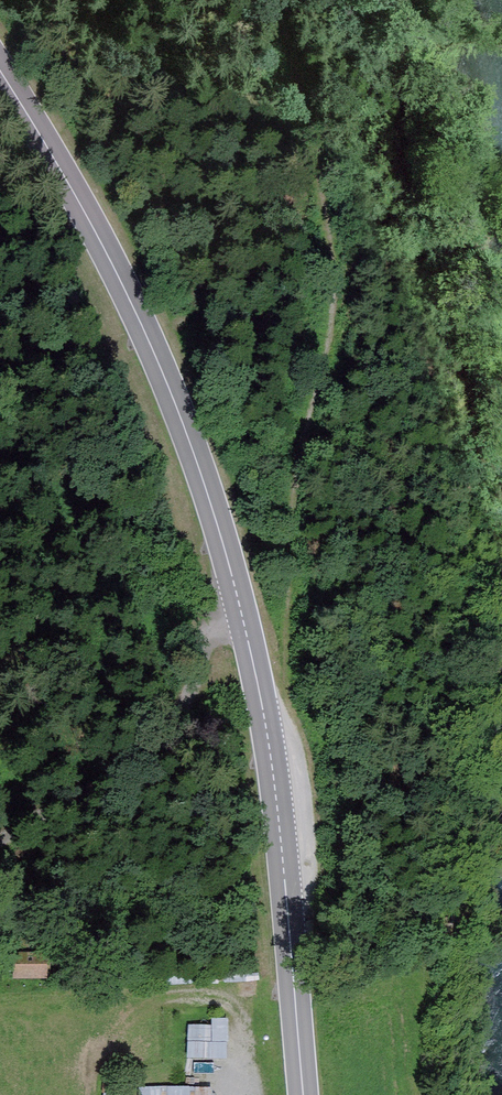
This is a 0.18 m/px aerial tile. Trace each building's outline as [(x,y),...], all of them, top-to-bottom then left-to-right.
[(14,951),(13,976),(44,977),(44,952),(14,951)] [(225,1050),(189,1051),(190,1085),(226,1084),(225,1050)] [(201,1084),(142,1082),(142,1094),(200,1094),(201,1084)]
